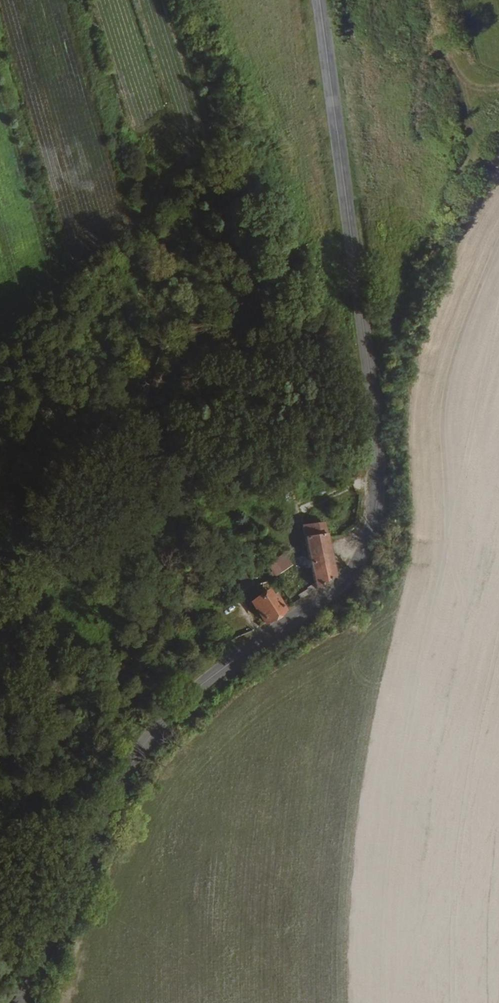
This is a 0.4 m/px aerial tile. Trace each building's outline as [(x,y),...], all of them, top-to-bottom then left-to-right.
[(305,527),(307,537),(328,533),(327,523),(305,527)] [(307,537),(311,557),(311,561),(313,569),(335,564),(328,533),(307,537)] [(267,561),(233,564),(234,573),(233,574),(234,583),(237,587),(259,582),(260,586),(272,583),(267,561)] [(332,580),(337,575),(335,564),(313,569),(315,581),(298,593),(302,599),(332,580)] [(248,601),(261,626),(283,611),(270,587),(248,601)]
